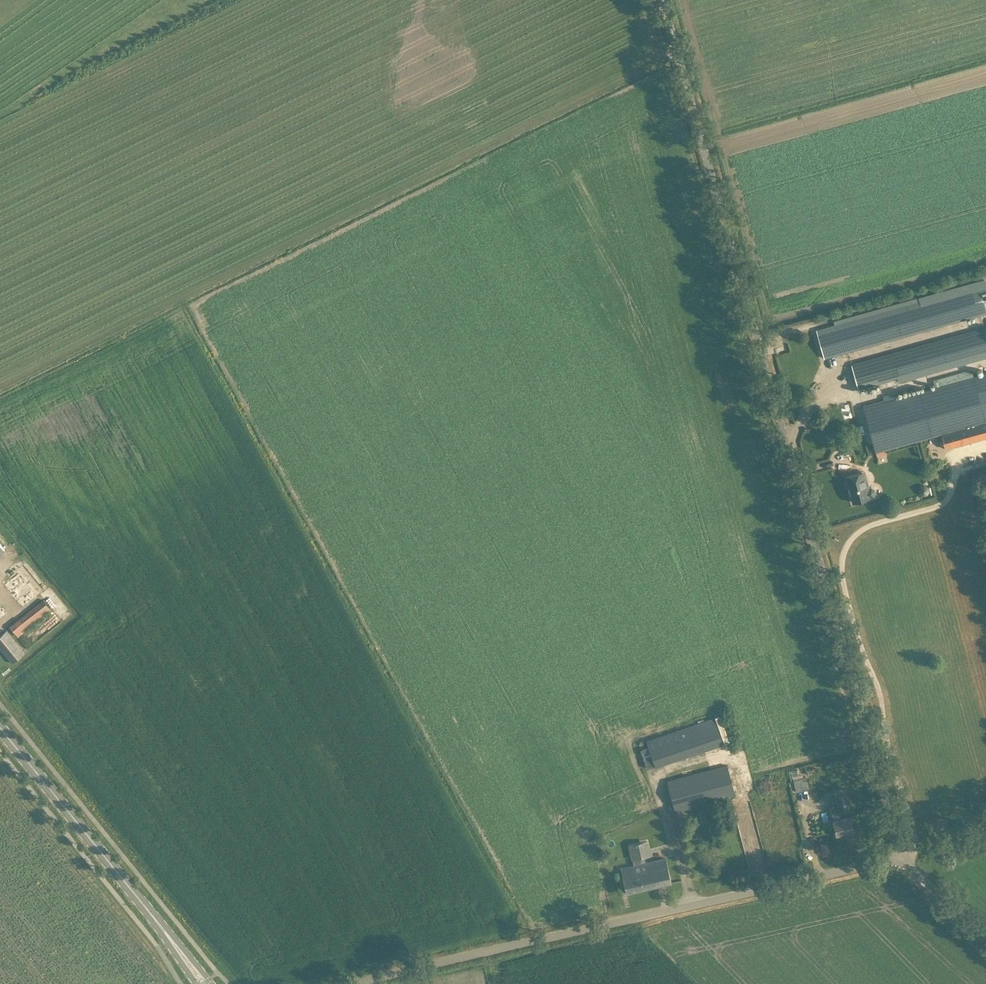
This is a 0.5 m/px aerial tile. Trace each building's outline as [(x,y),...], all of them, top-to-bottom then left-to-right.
[(817,330),(825,357),(834,355),(958,320),(985,312),(985,306),(985,302),(985,301),(985,279),(984,278),(834,320),(835,325),(826,327),(817,330)] [(852,364),(858,388),(868,385),(897,377),(899,382),(985,357),(985,327),(861,362),(852,364)] [(864,407),(876,451),(877,456),(886,454),(885,449),(920,439),(941,434),(945,449),(985,437),(985,374),(974,377),(972,369),(956,373),(933,379),(935,388),(873,405),(864,407)] [(856,501),(858,502),(860,501),(861,500),(869,497),(874,495),(875,493),(874,488),(871,487),(866,488),(862,471),(846,476),(853,502),(856,501)] [(2,581),(23,607),(46,587),(25,562),(2,581)] [(10,626),(18,636),(51,609),(44,600),(10,626)] [(12,663),(20,656),(24,653),(6,630),(2,634),(0,635),(0,647),(12,663)] [(641,749),(647,768),(655,766),(655,767),(724,744),(715,717),(677,730),(646,741),(648,747),(641,749)] [(672,779),(667,781),(673,805),(675,811),(735,795),(727,765),(676,778),(672,779)] [(793,779),(796,791),(808,789),(805,777),(793,779)] [(834,824),(836,834),(854,830),(850,815),(848,809),(850,808),(845,787),(835,790),(839,811),(840,811),(841,817),(833,820),(834,824)] [(634,865),(621,868),(624,883),(626,893),(671,882),(666,857),(646,862),(644,856),(641,841),(629,844),(634,865)]
